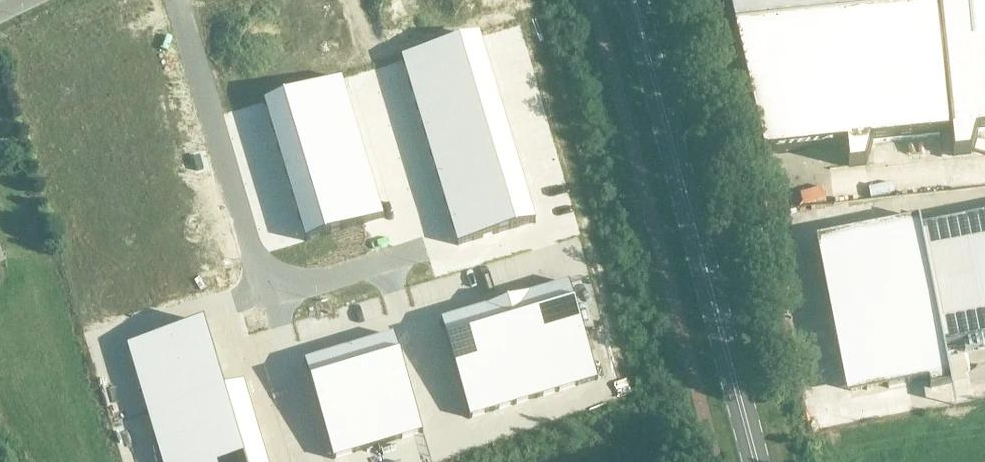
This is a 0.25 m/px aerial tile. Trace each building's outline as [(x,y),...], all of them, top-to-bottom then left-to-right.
[(873,144),(951,135),(954,157),(971,155),(978,133),(984,132),(984,0),(727,0),(763,155),(847,146),(849,168),(866,166),(873,144)] [(419,137),(447,227),(518,205),(472,48),(399,69),(419,137)] [(257,96),(293,239),(371,219),(335,77),(257,96)] [(893,173),(870,177),(873,198),(896,195),(893,173)] [(842,187),(819,189),(821,203),(844,200),(842,187)] [(953,205),(956,191),(941,189),(938,203),(953,205)] [(962,220),(984,335),(984,215),(962,220)] [(921,228),(919,217),(816,238),(828,298),(832,297),(851,391),(887,384),(888,388),(929,380),(930,388),(951,384),(944,346),(921,228)] [(441,322),(470,418),(597,380),(568,284),(441,322)] [(305,363),(334,459),(422,432),(393,336),(305,363)] [(137,366),(162,461),(264,461),(234,341),(137,366)]
